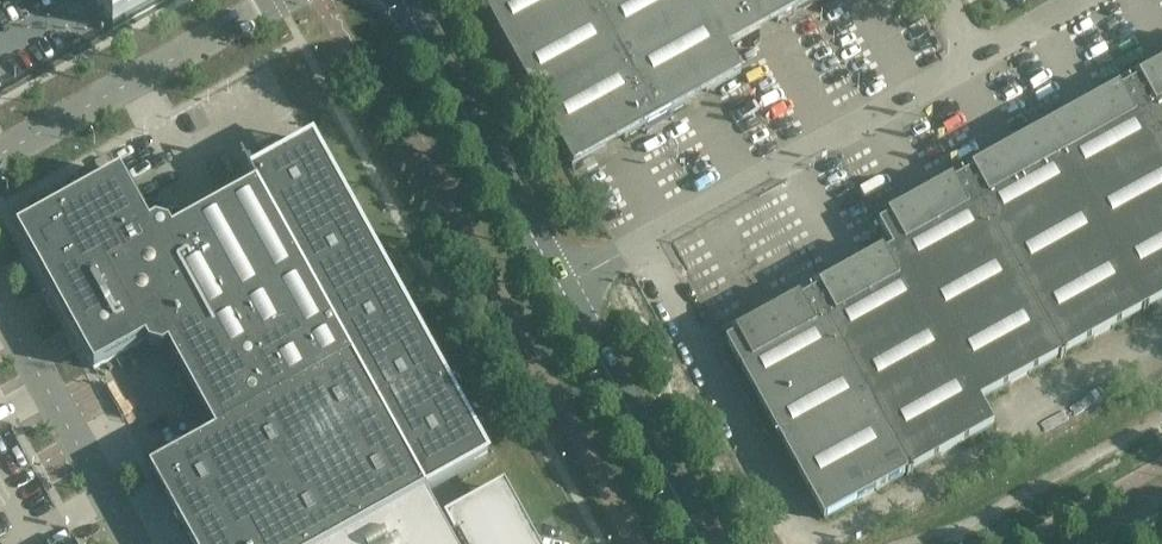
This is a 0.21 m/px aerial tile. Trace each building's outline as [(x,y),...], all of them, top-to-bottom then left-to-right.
[(113,29),(166,0),(97,0),(113,29)] [(590,0),(480,0),(559,143),(572,167),(624,138),(625,139),(657,121),(590,0)] [(700,0),(590,0),(657,121),(690,103),(689,102),(741,73),(727,48),(700,0)] [(808,0),(700,0),(727,48),(777,21),(778,22),(810,4),(808,0)] [(1138,78),(1140,82),(1131,87),(1161,143),(1161,65),(1138,78)] [(1131,87),(1121,92),(1119,89),(1045,130),(1047,133),(1146,312),(1149,311),(1148,309),(1161,301),(1161,143),(1131,87)] [(1146,312),(1047,133),(1045,130),(971,170),(973,174),(964,179),(1063,358),(1065,357),(1064,355),(1094,338),(1143,311),(1144,314),(1146,312)] [(488,458),(313,141),(250,175),(256,186),(172,232),(169,226),(156,223),(150,226),(120,173),(17,230),(94,369),(145,340),(148,346),(161,351),(167,347),(216,434),(150,471),(190,543),(332,543),(426,492),(488,458)] [(1063,358),(964,179),(955,184),(953,181),(888,216),(890,220),(879,225),(893,251),(979,402),(1059,357),(1061,360),(1063,358)] [(979,402),(893,251),(885,255),(883,252),(818,288),(820,291),(810,297),(908,474),(993,427),(979,402)] [(908,474),(810,297),(801,301),(800,298),(735,333),(737,337),(726,343),(824,520),(908,474)] [(502,490),(451,518),(458,531),(450,535),(443,522),(426,492),(332,543),(532,543),(502,490)]
